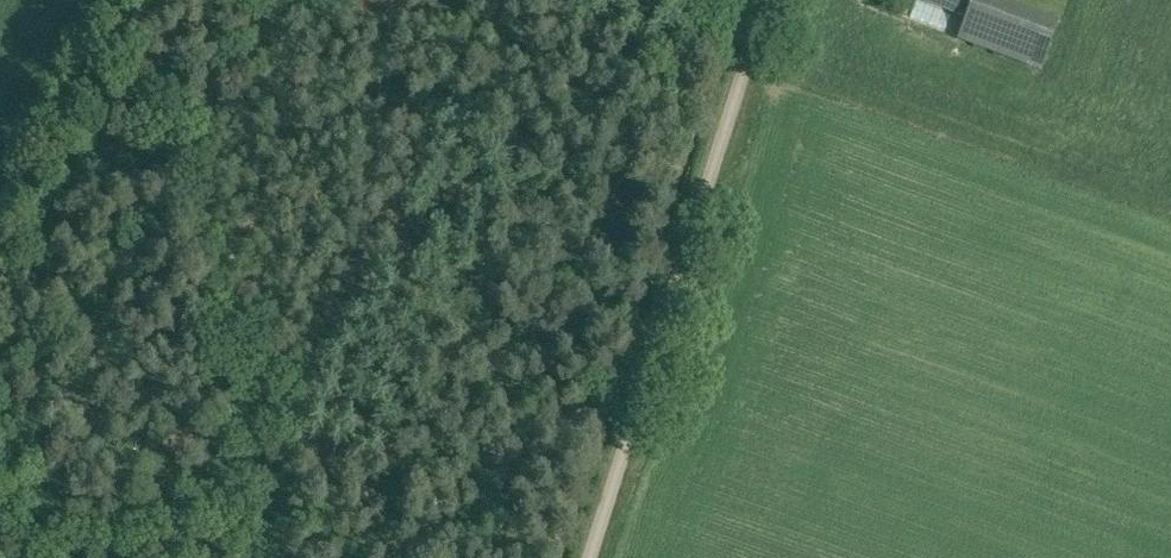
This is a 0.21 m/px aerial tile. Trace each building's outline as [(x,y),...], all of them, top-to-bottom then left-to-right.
[(956,14),(965,17),(957,38),(1041,70),(1059,20),(1006,0),(923,0),(956,14)]
